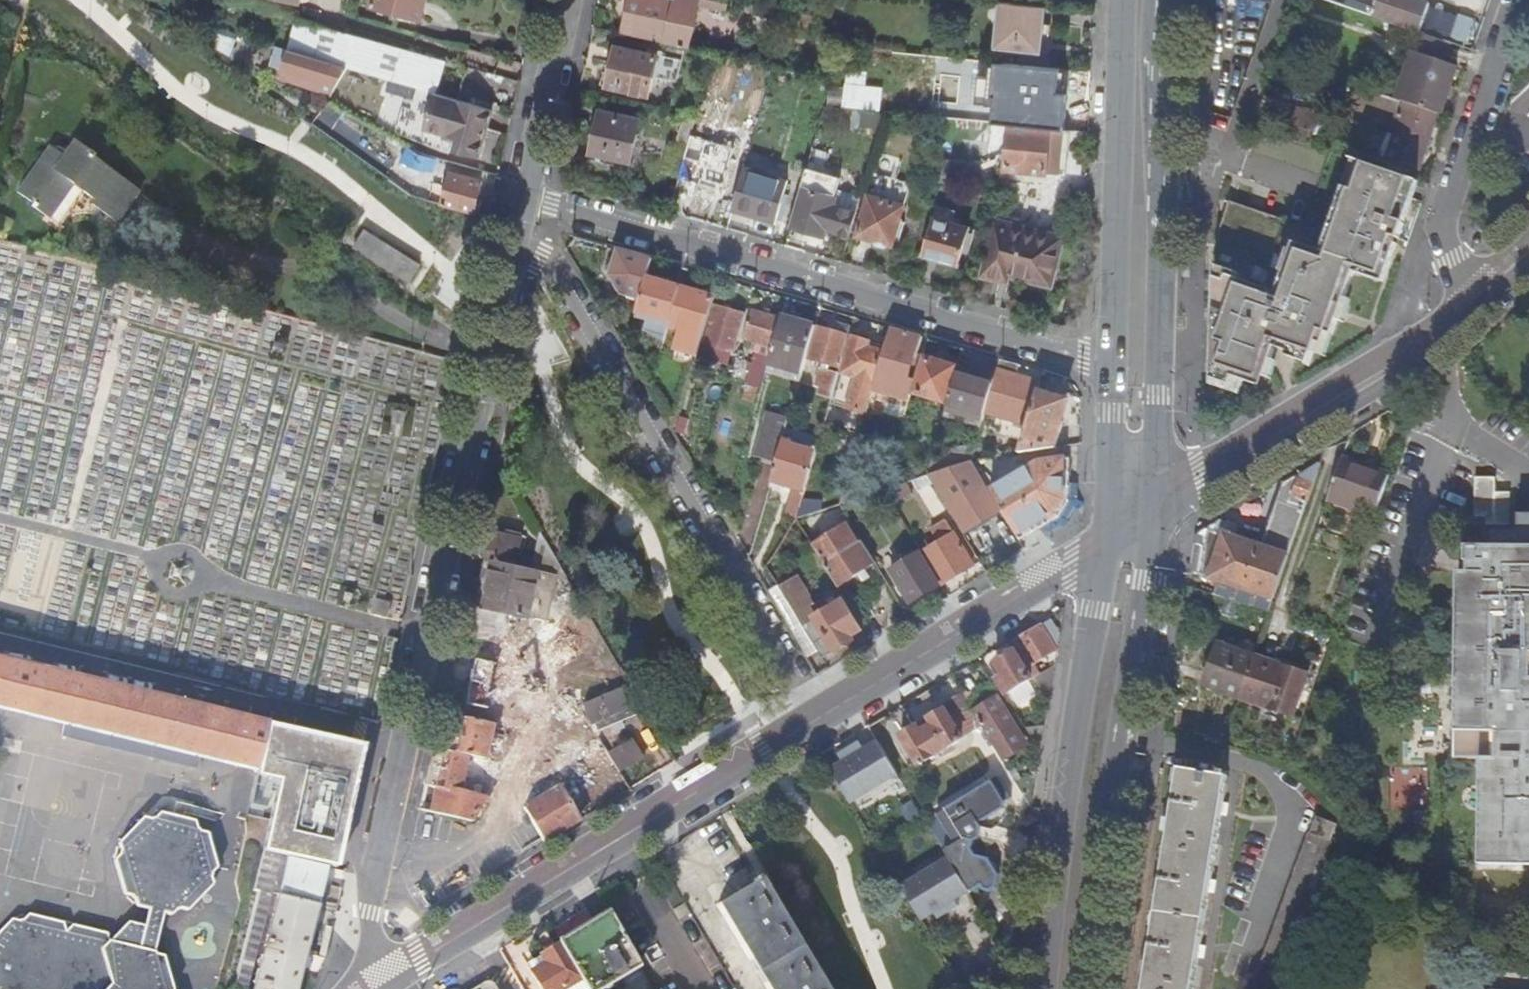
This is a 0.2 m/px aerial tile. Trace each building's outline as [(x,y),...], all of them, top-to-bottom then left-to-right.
[(372,6),(394,11),(399,12),(421,18),(426,0),(373,0),(372,6)] [(625,28),(624,33),(624,35),(692,50),(693,40),(698,18),(700,7),(691,4),(692,0),(631,0),(625,28)] [(700,7),(708,8),(729,13),(732,0),(692,0),(691,4),(700,7)] [(1319,1),(1372,18),(1420,35),(1451,45),(1464,50),(1468,36),(1442,28),(1440,33),(1425,27),(1430,8),(1409,0),(1320,0),(1319,1)] [(1042,40),(1046,7),(1002,2),(997,46),(1041,51),(1042,40)] [(316,25),(308,55),(420,86),(429,56),(364,38),(316,25)] [(1444,67),(1451,45),(1420,35),(1413,52),(1417,58),(1401,104),(1439,117),(1456,70),(1444,67)] [(288,49),(283,70),(324,82),(322,89),(334,92),(349,67),(334,63),(308,55),(288,49)] [(649,97),(654,78),(658,57),(617,49),(608,88),(649,97)] [(658,57),(654,78),(664,80),(668,60),(658,57)] [(1015,64),(1007,64),(1002,108),(1042,111),(1046,67),(1015,64)] [(870,82),(870,69),(848,68),(846,104),(884,106),(885,82),(870,82)] [(324,82),(283,70),(281,75),(322,89),(324,82)] [(1350,85),(1341,110),(1346,112),(1351,100),(1398,116),(1385,158),(1396,162),(1398,166),(1417,173),(1433,131),(1437,133),(1443,118),(1439,117),(1401,104),(1350,85)] [(494,110),(437,93),(425,129),(459,138),(456,149),(480,156),(494,110)] [(1270,94),(1262,119),(1313,136),(1322,111),(1270,94)] [(641,121),(601,113),(592,155),(631,163),(635,149),(636,148),(639,137),(637,136),(641,121)] [(697,119),(685,117),(681,134),(692,137),(697,119)] [(1053,128),(1011,124),(1007,170),(1049,173),(1053,128)] [(1053,128),(1049,173),(1067,175),(1071,130),(1053,128)] [(692,137),(681,134),(678,145),(689,148),(692,137)] [(735,150),(692,137),(689,148),(679,180),(723,192),(735,150)] [(49,149),(18,193),(33,204),(32,207),(49,219),(72,187),(95,203),(92,207),(116,224),(138,194),(91,160),(92,157),(73,144),(62,158),(49,149)] [(423,155),(408,147),(401,161),(433,171),(437,159),(423,155)] [(795,163),(751,150),(748,162),(735,206),(734,210),(778,223),(795,163)] [(930,178),(960,180),(961,163),(935,160),(930,178)] [(1417,185),(1363,166),(1357,183),(1353,194),(1349,192),(1337,224),(1342,226),(1331,257),(1308,249),(1314,233),(1228,203),(1216,245),(1212,381),(1231,387),(1234,379),(1244,383),(1256,387),(1259,378),(1263,368),(1269,370),(1271,362),(1276,349),(1289,354),(1288,358),(1311,366),(1318,345),(1325,348),(1328,335),(1334,338),(1338,323),(1333,322),(1336,312),(1342,313),(1354,275),(1384,284),(1397,247),(1393,246),(1395,241),(1398,242),(1417,185)] [(842,178),(808,169),(807,169),(799,200),(791,227),(812,233),(825,237),(828,229),(832,216),(837,217),(833,231),(851,236),(852,231),(857,216),(858,211),(849,209),(835,205),(837,197),(840,188),(842,178)] [(447,175),(443,186),(448,187),(443,205),(474,214),(484,183),(452,173),(451,176),(447,175)] [(434,183),(428,201),(437,203),(443,205),(448,187),(443,186),(434,183)] [(842,198),(837,197),(835,205),(849,209),(858,211),(862,199),(862,198),(844,192),(842,198)] [(906,206),(871,195),(859,236),(894,246),(906,206)] [(832,216),(828,229),(833,231),(837,217),(832,216)] [(970,228),(936,219),(925,254),(960,265),(970,228)] [(1002,278),(1002,277),(1004,270),(1050,282),(1062,240),(1028,231),(999,224),(985,273),(1002,278)] [(424,266),(367,229),(354,249),(411,285),(424,266)] [(653,260),(619,251),(611,276),(624,297),(641,301),(643,295),(647,280),(653,260)] [(681,289),(647,280),(643,295),(641,301),(638,314),(671,323),(676,307),(681,290),(681,289)] [(687,292),(681,290),(676,307),(671,323),(670,325),(705,335),(715,300),(687,292)] [(744,315),(716,307),(705,345),(733,354),(744,315)] [(780,324),(781,320),(753,312),(743,341),(773,349),(780,324)] [(781,320),(780,324),(794,328),(796,322),(782,318),(781,320)] [(768,366),(802,376),(805,365),(816,328),(796,322),(794,328),(780,324),(773,349),(772,351),(771,357),(768,366)] [(836,323),(833,333),(848,336),(849,333),(850,328),(836,323)] [(838,368),(848,336),(833,333),(819,329),(809,359),(838,368)] [(923,339),(891,330),(880,371),(901,377),(915,383),(917,379),(921,361),(917,359),(923,339)] [(1318,345),(1315,355),(1327,360),(1334,338),(1328,335),(1325,348),(1318,345)] [(869,343),(853,338),(851,346),(836,396),(833,406),(855,412),(864,414),(874,382),(881,357),(882,352),(868,348),(869,343)] [(763,385),(768,366),(771,357),(760,353),(752,382),(753,383),(752,387),(758,389),(759,385),(763,385)] [(954,368),(925,360),(915,394),(944,403),(954,368)] [(995,380),(986,414),(1028,425),(1032,409),(1037,394),(1040,385),(1015,377),(1017,367),(1000,362),(995,380)] [(1263,368),(1259,378),(1271,382),(1277,364),(1271,362),(1269,370),(1263,368)] [(876,382),(871,399),(907,410),(910,401),(915,383),(901,377),(880,371),(876,382)] [(958,371),(946,412),(983,422),(986,414),(995,380),(958,371)] [(833,396),(838,379),(830,377),(825,394),(833,396)] [(1231,387),(1212,381),(1212,386),(1238,396),(1244,383),(1234,379),(1231,387)] [(1032,409),(1028,425),(1020,454),(1043,450),(1054,449),(1062,419),(1056,417),(1061,400),(1037,394),(1032,409)] [(786,430),(789,420),(767,414),(755,455),(777,462),(784,438),(786,430)] [(786,430),(784,438),(817,448),(820,440),(786,430)] [(810,474),(817,448),(784,438),(777,462),(770,486),(780,490),(782,484),(793,487),(786,513),(797,517),(801,501),(810,474)] [(976,446),(933,458),(928,477),(950,469),(972,462),(976,446)] [(1039,465),(992,494),(1003,512),(1013,528),(1020,541),(1060,516),(1069,501),(1070,460),(1039,465)] [(983,480),(972,462),(950,469),(928,477),(937,492),(951,515),(964,536),(1003,512),(992,494),(983,480)] [(1329,501),(1376,516),(1390,475),(1373,468),(1370,474),(1342,465),(1329,501)] [(1223,526),(1196,539),(1189,576),(1205,578),(1275,600),(1321,467),(1286,487),(1265,549),(1234,541),(1238,529),(1223,526)] [(910,495),(905,484),(884,491),(892,505),(910,495)] [(796,520),(821,511),(822,502),(801,501),(797,517),(796,520)] [(1490,547),(1528,547),(1528,516),(1517,515),(1516,533),(1490,532),(1490,547)] [(924,554),(943,586),(973,567),(964,551),(947,522),(933,532),(940,544),(924,554)] [(846,525),(812,547),(826,570),(838,589),(851,580),(858,576),(866,571),(876,565),(872,558),(862,542),(858,544),(846,525)] [(492,535),(486,561),(557,577),(568,579),(557,561),(536,557),(535,560),(518,556),(520,542),(492,535)] [(1465,547),(1465,573),(1458,573),(1457,731),(1499,731),(1498,757),(1481,757),(1481,863),(1528,863),(1528,548),(1465,547)] [(901,587),(904,592),(912,605),(940,587),(920,555),(892,573),(901,587)] [(557,577),(486,561),(475,606),(547,624),(557,577)] [(866,571),(858,576),(863,584),(872,579),(866,571)] [(797,577),(779,588),(822,659),(833,653),(835,654),(853,642),(852,638),(863,631),(845,600),(816,617),(810,607),(814,604),(797,577)] [(1056,651),(1041,627),(1015,642),(1032,667),(1056,651)] [(1240,701),(1254,659),(1217,647),(1204,689),(1240,701)] [(1033,678),(1015,651),(996,663),(1004,677),(999,681),(1008,695),(1033,678)] [(1254,659),(1240,701),(1294,719),(1308,679),(1254,659)] [(60,725),(57,735),(193,768),(196,758),(253,771),(264,724),(0,661),(0,711),(60,725)] [(472,685),(508,693),(511,682),(518,683),(520,672),(473,661),(468,684),(472,685)] [(472,685),(468,684),(463,706),(510,717),(512,706),(506,703),(508,693),(472,685)] [(643,712),(627,686),(580,707),(599,739),(643,712)] [(990,688),(966,703),(973,713),(996,698),(990,688)] [(966,703),(961,695),(941,708),(943,711),(929,720),(933,727),(921,736),(916,728),(901,738),(919,767),(982,728),(973,713),(966,703)] [(973,713),(982,728),(1003,762),(1020,751),(1005,727),(1012,722),(997,697),(996,698),(973,713)] [(490,726),(450,718),(443,753),(483,761),(490,726)] [(363,742),(271,721),(259,773),(280,777),(264,846),(334,863),(363,742)] [(1027,747),(1012,722),(1005,727),(1020,751),(1027,747)] [(563,754),(575,756),(577,747),(546,740),(545,750),(563,754)] [(631,743),(608,757),(618,774),(641,760),(631,743)] [(844,766),(831,773),(849,803),(849,804),(866,794),(897,775),(897,774),(879,745),(864,754),(844,766)] [(839,759),(844,766),(864,754),(860,746),(839,759)] [(478,784),(483,761),(443,753),(433,750),(428,774),(424,788),(434,789),(458,794),(459,788),(461,780),(478,784)] [(590,760),(575,756),(563,754),(561,760),(571,763),(577,768),(590,760)] [(571,763),(561,760),(547,775),(562,778),(577,768),(571,763)] [(493,778),(501,784),(505,778),(512,767),(502,765),(493,778)] [(1177,771),(1145,988),(1193,988),(1226,778),(1177,771)] [(897,775),(866,794),(870,800),(901,782),(897,775)] [(959,850),(974,842),(980,838),(983,826),(981,823),(1003,808),(1005,801),(1012,797),(998,775),(937,814),(955,844),(959,850)] [(424,788),(419,811),(420,812),(429,814),(434,789),(424,788)] [(575,823),(577,822),(555,788),(523,808),(543,843),(575,823)] [(469,796),(458,794),(434,789),(429,814),(438,816),(459,820),(472,823),(491,797),(486,793),(482,799),(469,796)] [(175,911),(177,911),(179,909),(187,912),(211,886),(208,880),(211,877),(210,872),(215,869),(206,834),(199,832),(198,830),(195,829),(193,822),(159,814),(153,819),(150,818),(148,820),(141,818),(117,844),(120,850),(118,853),(118,858),(113,861),(122,894),(129,897),(130,899),(133,901),(135,908),(148,910),(144,927),(127,924),(111,944),(108,935),(74,926),(66,933),(64,924),(30,916),(23,921),(13,919),(0,933),(0,988),(172,988),(163,957),(154,954),(157,938),(163,914),(168,916),(175,911)] [(1312,836),(1307,836),(1261,965),(1286,973),(1331,847),(1330,842),(1335,829),(1317,821),(1312,836)] [(943,851),(949,860),(968,891),(968,892),(970,896),(981,888),(984,892),(991,894),(998,889),(1001,875),(990,858),(976,855),(972,848),(974,842),(959,850),(955,844),(943,851)] [(328,864),(287,853),(250,988),(295,988),(312,926),(312,924),(328,864)] [(914,873),(918,880),(949,861),(949,860),(946,855),(914,873)] [(918,880),(901,890),(901,891),(919,921),(932,914),(952,901),(968,892),(968,891),(949,861),(918,880)] [(758,879),(754,882),(755,884),(717,907),(765,988),(823,988),(819,981),(779,916),(758,879)] [(257,892),(232,988),(245,988),(269,895),(257,892)] [(952,901),(932,914),(936,920),(956,908),(952,901)] [(638,968),(607,913),(556,943),(557,944),(584,988),(612,988),(609,983),(638,968)] [(557,944),(540,955),(544,964),(529,972),(539,988),(584,988),(557,944)] [(544,964),(540,955),(525,964),(529,972),(544,964)]
